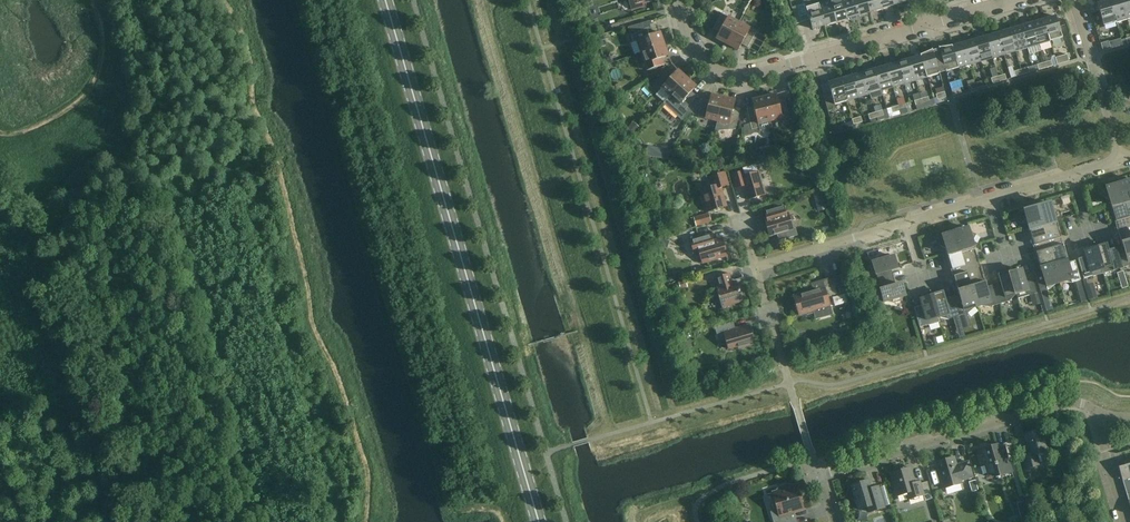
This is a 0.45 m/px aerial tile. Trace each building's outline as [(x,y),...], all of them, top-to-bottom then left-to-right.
[(652,4),(653,4),(652,0),(628,0),(631,10),(652,4)] [(842,0),(831,0),(829,1),(836,23),(845,20),(845,19),(847,19),(842,0)] [(854,0),(842,0),(847,19),(859,15),(854,0)] [(867,0),(854,0),(859,15),(870,12),(867,0)] [(879,0),(867,0),(870,12),(873,11),(873,12),(882,10),(879,0)] [(892,0),(879,0),(882,10),(891,6),(893,5),(892,0)] [(1127,19),(1122,0),(1111,0),(1109,1),(1116,22),(1127,19)] [(1129,18),(1129,0),(1122,0),(1127,19),(1129,18)] [(836,23),(829,1),(818,4),(824,25),(827,25),(836,23)] [(1116,22),(1109,1),(1097,4),(1102,21),(1103,26),(1116,22)] [(824,25),(818,4),(806,8),(805,4),(797,6),(802,22),(809,20),(812,29),(824,25)] [(720,30),(719,32),(716,38),(727,44),(739,23),(721,13),(714,27),(720,30)] [(719,17),(716,16),(713,14),(708,24),(714,27),(719,17)] [(1044,20),(1050,41),(1062,38),(1061,33),(1061,34),(1056,16),(1044,20)] [(1041,20),(1032,22),(1038,45),(1050,41),(1044,20),(1041,21),(1041,20)] [(664,44),(660,32),(659,32),(651,35),(648,29),(651,28),(649,22),(628,29),(633,42),(637,41),(641,52),(664,44)] [(1023,26),(1021,27),(1027,48),(1038,45),(1032,22),(1023,25),(1023,26)] [(727,44),(736,49),(738,50),(739,50),(738,50),(743,42),(749,45),(756,32),(739,23),(727,44)] [(1027,48),(1021,27),(1009,30),(1015,49),(1015,51),(1024,49),(1027,48)] [(1009,30),(998,33),(1002,49),(1004,55),(1015,51),(1015,49),(1009,30)] [(998,33),(986,37),(990,49),(992,58),(1004,55),(1002,49),(998,33)] [(990,49),(986,37),(974,40),(977,49),(981,62),(992,58),(990,49)] [(1108,42),(1110,49),(1122,45),(1120,39),(1108,42)] [(974,40),(963,44),(964,49),(969,65),(981,62),(977,49),(974,40)] [(1103,51),(1110,49),(1108,42),(1108,41),(1101,43),(1103,51)] [(667,56),(668,56),(664,44),(641,52),(647,71),(662,66),(659,59),(667,56)] [(963,44),(952,47),(952,46),(951,46),(952,49),(958,68),(969,65),(964,49),(963,44)] [(952,49),(951,46),(939,48),(939,50),(936,51),(942,72),(945,71),(946,72),(958,68),(952,49)] [(932,50),(921,55),(927,77),(939,74),(939,73),(942,72),(936,51),(933,52),(932,50)] [(1057,65),(1069,61),(1067,54),(1055,58),(1057,65)] [(920,56),(909,59),(916,81),(927,77),(921,55),(920,55),(920,56)] [(916,81),(909,59),(898,63),(904,84),(916,81)] [(898,63),(886,66),(893,88),(904,84),(898,63)] [(893,88),(886,66),(875,70),(881,91),(893,88)] [(661,88),(670,96),(687,78),(677,70),(671,77),(666,72),(653,86),(658,91),(661,88)] [(881,91),(875,70),(863,73),(870,94),(871,99),(882,96),(881,91)] [(870,94),(863,73),(861,74),(861,73),(851,75),(858,98),(870,94)] [(843,79),(840,80),(846,101),(858,98),(851,75),(843,78),(843,79)] [(696,87),(687,78),(670,96),(663,103),(681,119),(688,112),(685,110),(695,98),(690,94),(695,87),(696,87)] [(834,105),(846,101),(840,80),(828,83),(831,92),(823,95),(828,111),(835,109),(834,105)] [(620,88),(614,92),(612,93),(615,98),(616,99),(624,94),(620,88)] [(708,104),(701,102),(698,117),(717,121),(723,98),(710,94),(710,95),(708,104)] [(764,97),(770,121),(782,118),(783,122),(790,120),(785,102),(778,103),(776,95),(777,95),(776,94),(764,97)] [(754,110),(748,111),(747,111),(752,130),(759,128),(758,124),(770,121),(764,97),(752,100),(752,101),(754,110)] [(735,129),(736,126),(740,111),(733,110),(735,101),(723,98),(717,121),(715,130),(718,131),(735,129)] [(632,121),(626,128),(633,134),(639,127),(632,121)] [(811,155),(809,147),(801,150),(803,157),(811,155)] [(658,158),(669,159),(672,151),(659,150),(658,158)] [(724,172),(710,176),(713,184),(711,187),(702,190),(703,195),(702,197),(703,203),(706,203),(708,211),(713,210),(715,211),(717,211),(720,210),(720,208),(726,206),(720,188),(728,186),(724,172)] [(743,172),(732,175),(736,188),(743,186),(747,200),(765,195),(758,172),(744,176),(743,172)] [(1119,183),(1129,221),(1129,180),(1119,183)] [(1119,183),(1106,187),(1107,191),(1104,197),(1110,201),(1116,221),(1118,228),(1129,225),(1129,221),(1119,183)] [(822,191),(813,193),(817,208),(826,206),(822,191)] [(1037,207),(1049,248),(1062,244),(1060,238),(1054,217),(1058,211),(1052,207),(1050,204),(1037,207)] [(769,219),(765,220),(769,236),(777,234),(779,241),(788,238),(786,231),(793,229),(788,213),(786,214),(784,206),(767,212),(769,219)] [(1036,252),(1049,248),(1037,207),(1024,211),(1025,215),(1022,222),(1028,225),(1034,246),(1036,252)] [(694,217),(696,227),(711,222),(708,213),(694,217)] [(1117,249),(1122,268),(1129,266),(1129,225),(1118,228),(1124,247),(1117,249)] [(967,272),(980,269),(980,268),(978,262),(972,241),(976,235),(969,232),(968,228),(955,232),(967,272)] [(673,234),(676,256),(685,255),(682,232),(673,234)] [(967,272),(955,232),(942,235),(943,239),(940,246),(946,249),(952,270),(954,276),(967,272)] [(712,241),(710,235),(710,234),(690,240),(694,254),(699,252),(703,263),(726,256),(721,239),(712,241)] [(875,234),(860,239),(864,249),(878,245),(875,234)] [(669,241),(660,239),(658,244),(658,245),(659,246),(667,248),(669,241)] [(1062,244),(1049,248),(1059,282),(1062,282),(1071,283),(1080,280),(1075,262),(1068,264),(1062,244)] [(1106,244),(1095,247),(1095,248),(1102,269),(1101,269),(1101,270),(1104,269),(1111,271),(1122,268),(1117,249),(1109,252),(1106,244)] [(1049,248),(1036,252),(1042,272),(1035,273),(1040,292),(1049,289),(1057,283),(1059,282),(1049,248)] [(1103,274),(1101,270),(1101,269),(1102,269),(1095,248),(1084,251),(1086,258),(1078,261),(1083,279),(1087,278),(1103,274)] [(878,282),(892,278),(890,270),(897,268),(894,256),(885,259),(881,255),(875,262),(872,262),(876,274),(878,282)] [(998,304),(993,286),(986,288),(980,269),(967,272),(977,306),(980,306),(989,307),(998,304)] [(1021,269),(1010,273),(1016,295),(1018,299),(1037,293),(1032,274),(1023,277),(1021,269)] [(697,274),(699,280),(709,277),(706,270),(697,274)] [(1116,273),(1119,281),(1125,279),(1123,271),(1116,273)] [(967,272),(954,276),(960,296),(953,298),(959,316),(967,313),(975,307),(977,306),(967,272)] [(993,286),(998,304),(1009,301),(1014,295),(1016,295),(1010,273),(1010,272),(999,275),(1001,283),(993,286)] [(736,281),(732,282),(729,273),(715,277),(718,287),(716,287),(722,310),(732,307),(731,305),(742,302),(736,281)] [(822,280),(824,288),(807,293),(807,292),(794,295),(797,303),(795,304),(799,315),(806,313),(807,315),(813,313),(815,320),(833,315),(827,297),(837,294),(832,277),(822,280)] [(880,290),(884,302),(887,301),(895,303),(897,298),(905,296),(902,284),(894,286),(892,278),(878,282),(881,290),(880,290)] [(1088,284),(1087,278),(1083,279),(1089,300),(1097,298),(1096,297),(1092,283),(1088,284)] [(685,280),(678,282),(680,290),(687,287),(685,280)] [(938,317),(937,317),(938,318),(940,317),(947,319),(959,316),(953,298),(945,300),(943,292),(931,295),(931,296),(932,296),(938,317)] [(922,307),(914,309),(920,328),(928,325),(927,320),(937,317),(938,317),(932,296),(931,296),(920,299),(922,307)] [(731,330),(729,323),(714,327),(718,340),(725,338),(728,349),(738,346),(738,349),(755,344),(749,325),(731,330)] [(1048,452),(1041,429),(1024,434),(1030,454),(1022,456),(1026,469),(1040,465),(1037,457),(1039,454),(1048,452)] [(997,444),(992,446),(977,450),(982,467),(980,467),(982,475),(984,474),(985,476),(995,473),(996,477),(1012,472),(1004,447),(998,449),(997,444)] [(968,462),(961,464),(961,465),(957,466),(954,457),(936,462),(943,489),(962,483),(961,481),(973,477),(968,462)] [(1118,467),(1126,494),(1129,493),(1129,464),(1118,467)] [(897,496),(899,496),(906,494),(908,500),(923,495),(925,501),(932,499),(927,482),(920,484),(919,482),(914,483),(912,473),(910,468),(891,473),(897,496)] [(861,482),(860,480),(853,482),(854,484),(851,485),(855,499),(853,499),(855,506),(857,506),(858,510),(868,507),(869,512),(884,508),(878,486),(870,489),(868,480),(861,482)] [(978,490),(975,480),(969,482),(972,492),(978,490)] [(779,516),(772,518),(774,521),(792,521),(790,514),(803,510),(796,486),(792,487),(790,486),(789,486),(788,486),(787,486),(785,486),(784,486),(783,486),(781,487),(780,487),(779,488),(778,489),(777,490),(777,491),(772,493),(779,516)] [(1021,518),(1032,515),(1028,500),(1016,503),(1021,518)]
